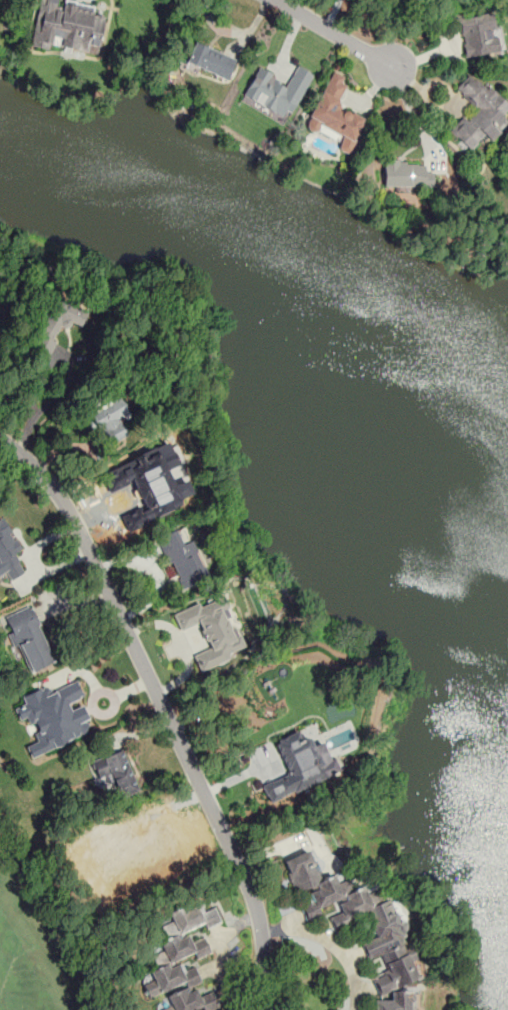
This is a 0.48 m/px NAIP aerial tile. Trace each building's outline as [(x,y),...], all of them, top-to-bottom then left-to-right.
[(47,37),(45,44),(88,51),(89,44),(98,46),(103,16),(93,14),(94,5),(64,1),(63,7),(56,6),(57,0),(39,0),(33,35),(47,37)] [(465,57),(503,52),(499,26),(494,27),(492,11),(435,19),(437,35),(462,31),(465,57)] [(186,62),(228,80),(236,59),(195,42),(186,62)] [(257,69),(244,97),(289,118),(310,73),(296,66),(288,84),(257,69)] [(363,118),(336,106),(348,78),(331,70),(306,128),(316,132),(318,126),(346,138),(342,148),(346,150),(351,140),(353,141),(363,118)] [(484,134),(492,141),(507,122),(507,121),(502,115),(507,108),(507,105),(470,72),(455,89),(478,108),(468,121),(463,116),(450,132),(471,149),(484,134)] [(384,186),(437,188),(437,173),(425,173),(425,163),(385,162),(384,186)] [(104,444),(125,434),(118,419),(128,415),(120,398),(89,413),(104,444)] [(6,572),(10,580),(25,573),(14,553),(19,550),(2,517),(0,518),(0,575),(6,572)] [(160,536),(180,589),(209,578),(194,540),(182,544),(176,530),(160,536)] [(200,671),(230,658),(228,653),(242,647),(229,618),(231,617),(221,596),(200,605),(199,603),(174,614),(181,631),(198,623),(209,648),(194,655),(200,671)] [(54,662),(31,606),(5,616),(29,672),(54,662)] [(92,733),(81,706),(71,710),(68,703),(83,697),(77,681),(47,693),(45,686),(22,695),(25,704),(14,708),(19,720),(29,716),(35,732),(34,733),(37,742),(26,746),(31,757),(92,733)] [(288,775),(261,785),(267,801),(338,775),(326,741),(312,746),(309,736),(301,739),(298,732),(275,740),(288,775)] [(89,760),(95,779),(108,775),(115,799),(138,792),(125,750),(89,760)] [(379,890),(320,884),(322,861),(311,853),(284,858),(290,888),(310,890),(309,900),(319,906),(337,903),(336,913),(331,917),(335,934),(362,915),(372,922),(368,928),(375,937),(364,944),(367,958),(383,955),(386,970),(372,980),(381,994),(391,992),(392,999),(376,1002),(375,1009),(417,1009),(413,992),(398,990),(415,978),(406,928),(379,890)] [(166,965),(193,952),(196,959),(211,952),(204,937),(191,943),(186,931),(203,923),(206,929),(221,922),(214,907),(202,912),(196,900),(168,913),(172,921),(156,929),(165,949),(160,952),(166,965)] [(320,912),(312,903),(302,912),(310,921),(320,912)]
